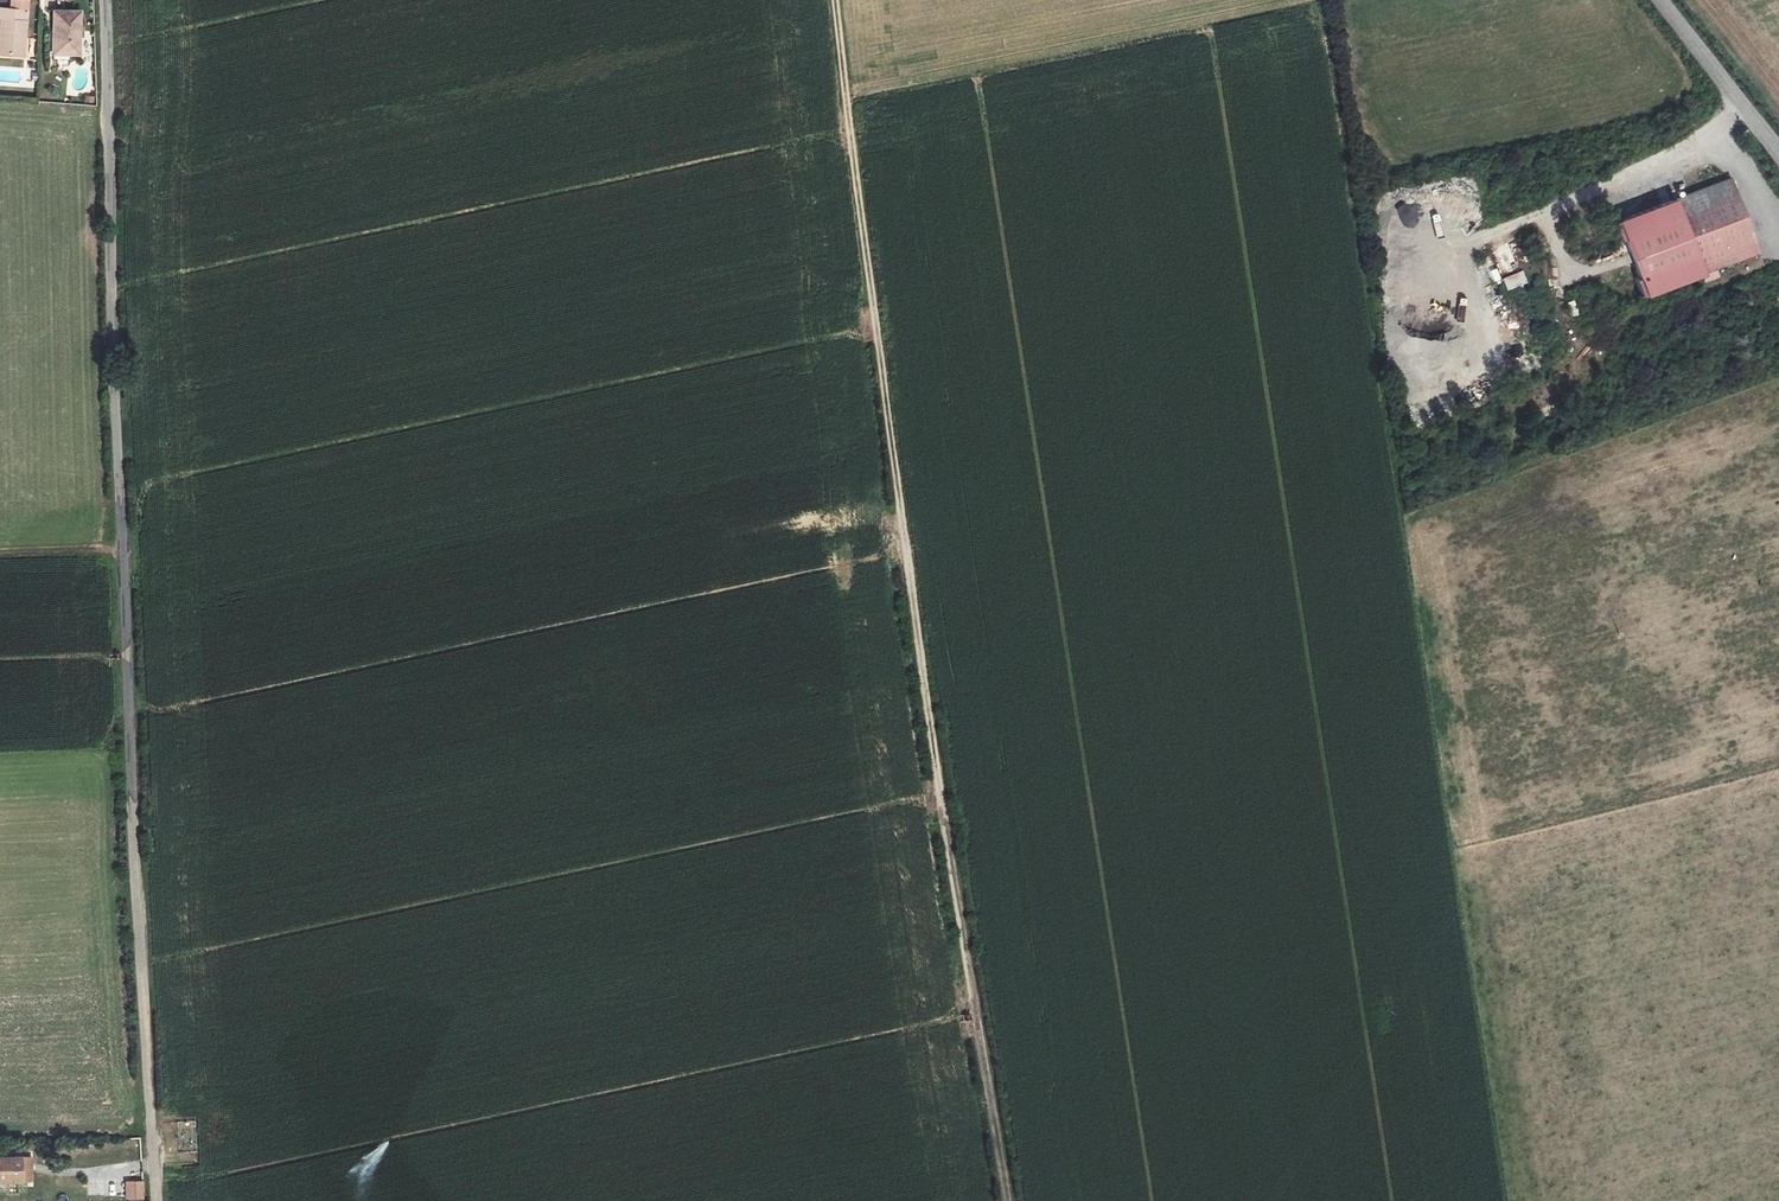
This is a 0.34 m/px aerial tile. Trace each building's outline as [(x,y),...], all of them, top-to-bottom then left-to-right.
[(23,54),(28,2),(11,1),(11,9),(0,8),(0,53),(23,54)] [(53,10),(53,33),(57,32),(57,53),(78,53),(79,11),(53,10)] [(1639,294),(1696,273),(1698,279),(1714,273),(1713,267),(1752,252),(1724,178),(1723,178),(1610,220),(1639,294)] [(1492,283),(1500,280),(1496,269),(1488,272),(1492,283)] [(1522,270),(1502,278),(1507,291),(1527,283),(1522,270)] [(0,1159),(0,1184),(30,1183),(29,1158),(0,1159)] [(142,1198),(141,1183),(126,1183),(127,1199),(142,1198)]
